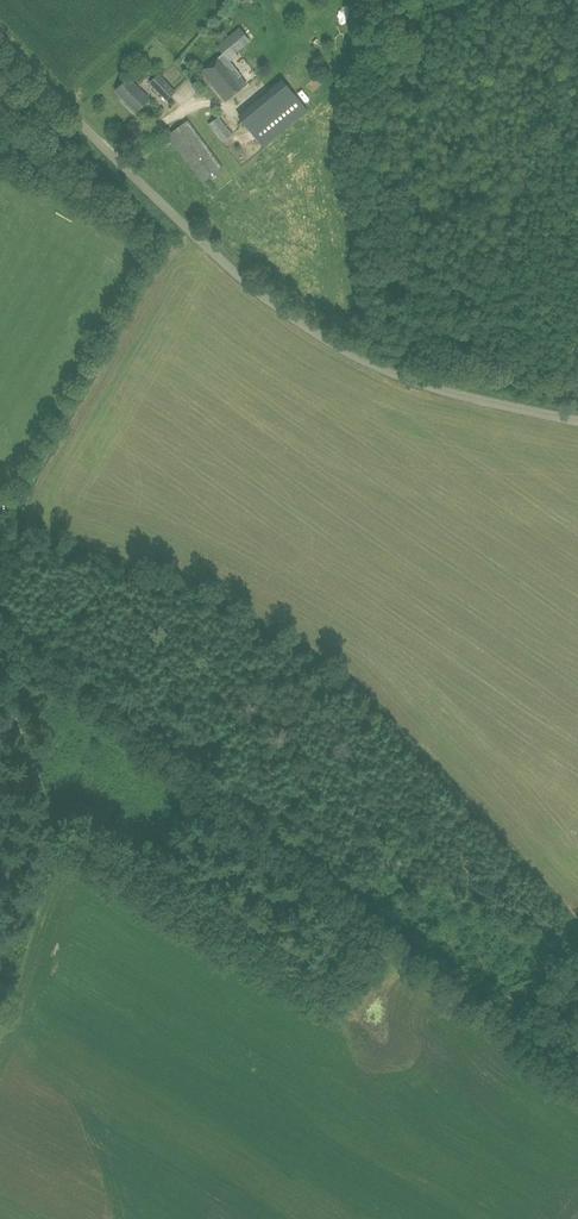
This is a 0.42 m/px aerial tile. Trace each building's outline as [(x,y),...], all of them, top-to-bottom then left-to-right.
[(223,53),(202,70),(215,87),(226,100),(247,84),(236,70),(230,63),(239,55),(236,51),(250,41),(239,28),(217,45),(223,53)] [(176,91),(159,74),(150,83),(167,99),(176,91)] [(116,91),(137,113),(150,100),(129,78),(116,91)] [(283,79),(238,116),(263,146),(308,109),(283,79)] [(210,125),(224,143),(234,135),(219,117),(210,125)] [(168,134),(204,182),(223,168),(187,120),(168,134)]
